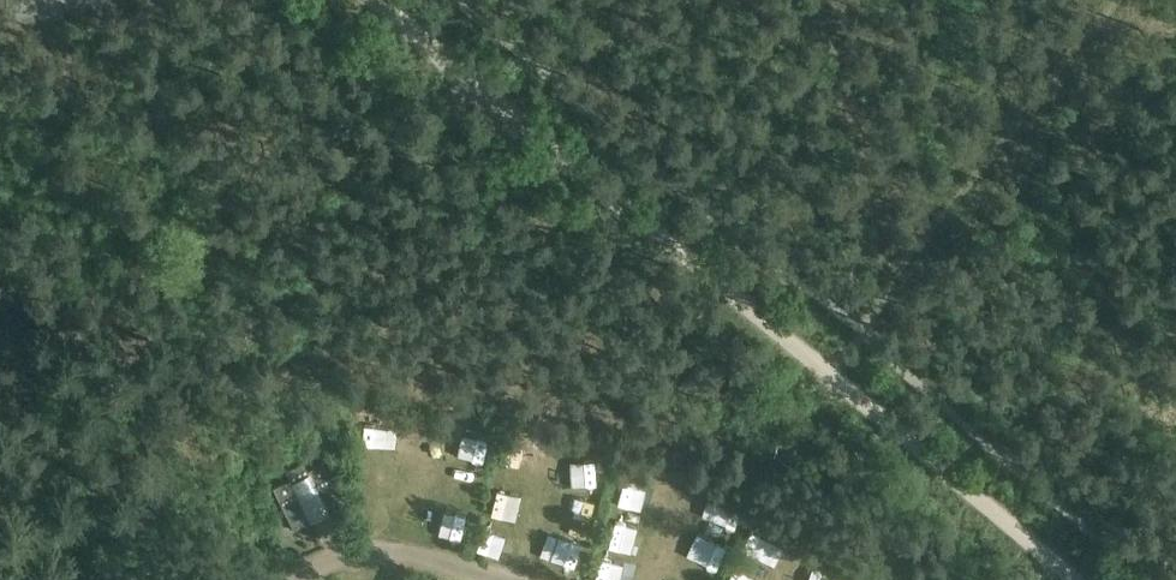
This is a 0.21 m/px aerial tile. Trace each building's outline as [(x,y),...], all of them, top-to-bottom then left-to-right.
[(385,440),(385,418),(358,418),(358,440),(385,440)] [(442,430),(442,450),(475,449),(474,429),(442,430)] [(487,462),(510,469),(516,446),(494,440),(487,462)] [(592,478),(591,452),(566,453),(567,478),(592,478)] [(287,481),(268,490),(288,532),(345,505),(344,503),(325,463),(308,472),(304,464),(284,473),(287,481)] [(613,473),(609,493),(631,498),(635,479),(613,473)] [(724,523),(733,497),(707,489),(699,515),(724,523)] [(427,503),(423,517),(455,527),(460,512),(427,503)] [(758,550),(768,529),(747,520),(738,540),(758,550)] [(568,553),(576,528),(552,521),(545,547),(568,553)] [(710,556),(713,532),(700,530),(697,554),(710,556)] [(606,573),(613,554),(590,546),(584,566),(606,573)] [(670,579),(671,579),(695,579),(698,571),(677,562),(670,579)] [(803,579),(826,579),(829,572),(808,566),(803,579)]
